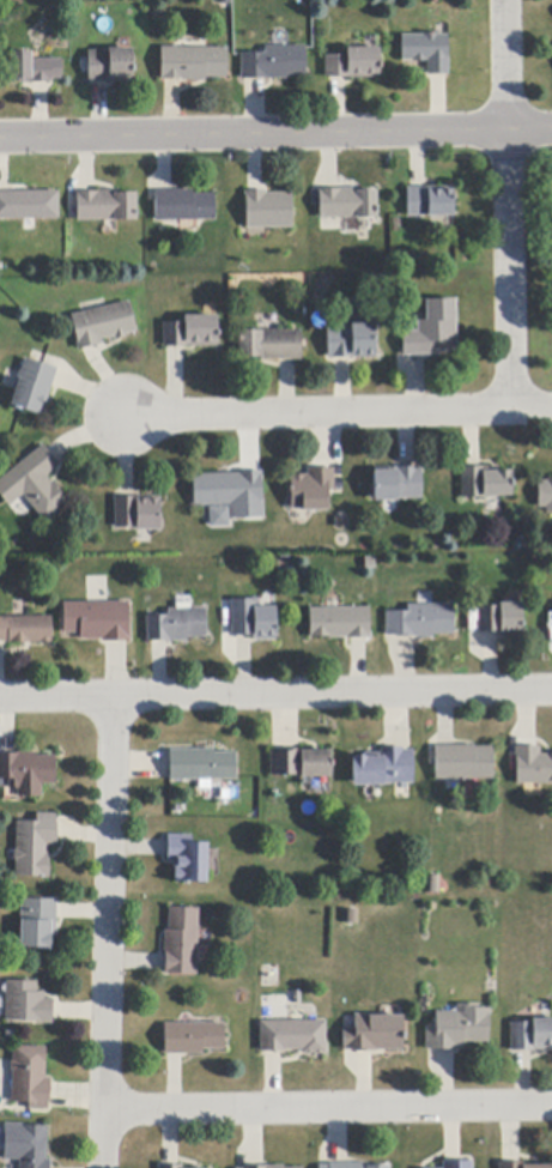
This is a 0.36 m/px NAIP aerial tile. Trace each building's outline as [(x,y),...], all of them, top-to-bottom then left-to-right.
[(448,35),(448,42),(449,75),(447,75),(431,75),(429,75),(427,62),(412,62),(412,61),(402,61),(401,36),(424,35),(424,34),(437,34),(438,34),(438,35),(448,35)] [(266,80),(245,80),(242,80),(241,54),(265,53),(265,47),(307,47),(307,77),(287,77),(287,79),(266,80)] [(181,80),(165,80),(164,80),(164,81),(162,81),(162,48),(228,48),(228,78),(206,78),(206,81),(182,81),(182,80),(181,80)] [(380,78),(346,79),(330,79),(326,79),(326,56),(347,55),(347,48),(381,48),(381,75),(380,75),(380,78)] [(133,81),(108,83),(92,83),(89,83),(89,52),(109,50),(109,49),(117,49),(132,49),(133,49),(133,81)] [(61,60),(62,79),(53,79),(53,83),(49,83),(34,84),(32,84),(22,84),(22,81),(11,81),(10,53),(31,52),(32,60),(61,60)] [(407,188),(412,188),(426,188),(455,187),(454,217),(408,218),(407,188)] [(377,218),(341,218),(321,218),(320,218),(320,206),(320,193),(320,190),(339,189),(341,189),(341,188),(359,188),(359,192),(377,190),(377,218)] [(137,193),(137,220),(78,222),(78,218),(78,195),(77,195),(77,193),(95,192),(97,192),(97,190),(116,190),(116,194),(137,193)] [(156,201),(154,192),(172,190),(194,190),(194,195),(216,194),(216,220),(156,222),(156,201)] [(24,220),(0,220),(0,192),(10,192),(59,192),(60,219),(36,219),(24,220)] [(293,229),(247,229),(247,199),(245,199),(245,192),(249,192),(263,192),(267,192),(267,194),(293,193),(293,229)] [(426,356),(404,357),(404,355),(404,332),(418,331),(418,321),(426,321),(426,299),(456,299),(457,321),(456,321),(457,351),(431,351),(431,356),(426,356)] [(97,346),(84,349),(78,350),(77,343),(78,343),(72,315),(81,313),(107,307),(131,302),(138,332),(125,334),(126,337),(116,339),(116,337),(102,340),(103,345),(97,346)] [(218,347),(184,347),(168,347),(164,347),(164,323),(184,323),(184,316),(218,316),(218,347)] [(351,358),(336,358),(328,358),(328,327),(347,327),(352,327),(352,325),(376,325),(376,357),(351,358)] [(297,359),(280,361),(261,361),(261,358),(239,358),(239,332),(263,331),(275,331),(297,331),(302,331),(302,359),(297,359)] [(31,361),(57,369),(53,387),(43,416),(40,414),(38,416),(11,406),(16,392),(14,389),(14,388),(19,374),(19,371),(22,371),(25,358),(31,361)] [(10,507),(0,495),(0,481),(43,446),(47,450),(56,461),(60,466),(47,477),(51,483),(54,482),(63,494),(62,495),(69,503),(46,524),(35,509),(23,496),(11,506),(10,507)] [(374,468),(400,467),(415,467),(423,467),(423,500),(399,500),(399,502),(375,502),(374,468)] [(501,497),(498,497),(498,498),(485,498),(462,498),(461,468),(466,467),(481,467),(499,467),(499,472),(512,471),(512,497),(501,497)] [(329,494),(329,512),(303,512),(303,509),(292,509),(292,476),(309,476),(308,470),(315,470),(334,468),(335,492),(329,492),(329,494)] [(231,506),(194,507),(193,476),(242,473),(261,472),(263,472),(265,519),(231,520),(231,506)] [(548,479),(551,479),(551,514),(546,514),(546,508),(539,508),(539,482),(548,482),(548,479)] [(120,497),(134,497),(159,497),(159,500),(160,500),(160,531),(151,531),(138,531),(137,531),(137,528),(115,528),(115,497),(120,497)] [(228,525),(227,505),(207,506),(208,526),(228,525)] [(128,642),(107,642),(103,642),(103,640),(80,641),(80,634),(63,634),(63,604),(87,603),(108,603),(129,603),(129,636),(131,636),(132,642),(128,642)] [(168,641),(152,642),(148,642),(147,617),(168,616),(168,610),(176,610),(176,603),(190,603),(192,609),(206,609),(207,639),(188,639),(188,642),(169,642),(169,641),(168,641)] [(498,633),(479,633),(479,607),(499,606),(499,604),(523,604),(523,637),(501,637),(499,633),(498,633)] [(455,635),(433,635),(435,639),(415,639),(415,637),(414,637),(398,639),(396,636),(389,636),(387,636),(386,612),(408,611),(408,605),(454,605),(455,635)] [(253,636),(232,636),(232,611),(254,610),(254,607),(277,607),(278,641),(254,641),(254,636),(253,636)] [(366,640),(353,640),(347,640),(347,639),(329,639),(329,637),(310,639),(310,609),(328,609),(339,609),(370,607),(370,633),(371,633),(371,640),(366,640)] [(5,642),(0,642),(0,618),(17,618),(28,617),(53,617),(53,643),(8,644),(8,642),(5,642)] [(493,780),(461,780),(447,780),(436,780),(436,765),(435,746),(455,746),(475,746),(475,748),(493,748),(493,780)] [(411,750),(413,750),(414,783),(384,785),(386,786),(354,787),(353,761),(353,758),(364,757),(364,754),(382,754),(381,749),(386,749),(404,748),(404,750),(411,750)] [(540,754),(551,754),(551,784),(517,785),(517,767),(517,758),(516,758),(516,748),(536,748),(540,748),(540,754)] [(236,752),(237,780),(211,781),(212,791),(199,791),(199,781),(170,781),(170,779),(169,752),(169,750),(214,749),(214,754),(236,752)] [(332,777),(301,777),(301,776),(272,776),(272,751),(275,751),(280,751),(280,750),(299,750),(303,750),(303,751),(332,751),(332,777)] [(8,780),(0,780),(0,754),(2,754),(16,754),(18,754),(37,752),(37,756),(55,756),(55,785),(42,786),(42,798),(18,798),(17,789),(8,789),(8,780)] [(56,818),(56,823),(59,823),(59,842),(59,847),(48,847),(48,854),(49,854),(49,859),(50,859),(50,878),(44,878),(16,877),(16,863),(14,860),(14,852),(17,849),(17,822),(37,822),(37,815),(56,815),(56,818)] [(207,843),(207,883),(175,883),(175,869),(174,869),(174,861),(168,861),(168,855),(168,841),(168,836),(193,836),(193,843),(207,843)] [(427,894),(429,876),(439,877),(439,894),(427,894)] [(57,906),(57,919),(57,937),(51,937),(51,950),(49,950),(49,949),(22,949),(22,900),(57,900),(57,906)] [(199,909),(198,945),(198,964),(198,975),(164,975),(164,970),(165,956),(165,931),(169,931),(169,908),(199,909)] [(346,925),(346,910),(358,910),(357,925),(346,925)] [(54,1005),(53,1019),(53,1024),(40,1023),(40,1022),(6,1022),(6,1017),(7,982),(38,982),(38,993),(46,993),(46,999),(54,1000),(54,1005)] [(455,1051),(430,1051),(426,1051),(426,1028),(436,1028),(436,1012),(447,1012),(457,1012),(457,1006),(457,1005),(479,1005),(479,1009),(491,1009),(491,1042),(465,1042),(465,1048),(459,1048),(459,1051),(455,1051)] [(404,1051),(377,1052),(372,1052),(353,1053),(353,1051),(346,1051),(344,1052),(344,1029),(345,1029),(356,1029),(354,1017),(354,1015),(381,1013),(381,1016),(402,1016),(404,1051)] [(551,1019),(551,1051),(532,1052),(516,1052),(511,1052),(511,1024),(530,1023),(530,1022),(532,1022),(532,1019),(540,1019),(551,1019)] [(281,1052),(266,1052),(261,1053),(261,1022),(262,1022),(289,1022),(326,1021),(327,1054),(303,1054),(303,1051),(286,1052),(281,1052)] [(183,1055),(169,1055),(165,1055),(165,1024),(225,1023),(225,1051),(204,1051),(204,1055),(183,1055)] [(51,1084),(50,1108),(50,1110),(29,1109),(30,1103),(12,1102),(13,1072),(12,1070),(12,1063),(13,1060),(13,1059),(13,1047),(47,1048),(46,1078),(51,1079),(51,1084)] [(51,1161),(51,1167),(20,1167),(20,1161),(5,1161),(6,1126),(48,1127),(47,1160),(51,1161)] [(470,1159),(441,1159),(441,1167),(470,1167),(470,1159)]
